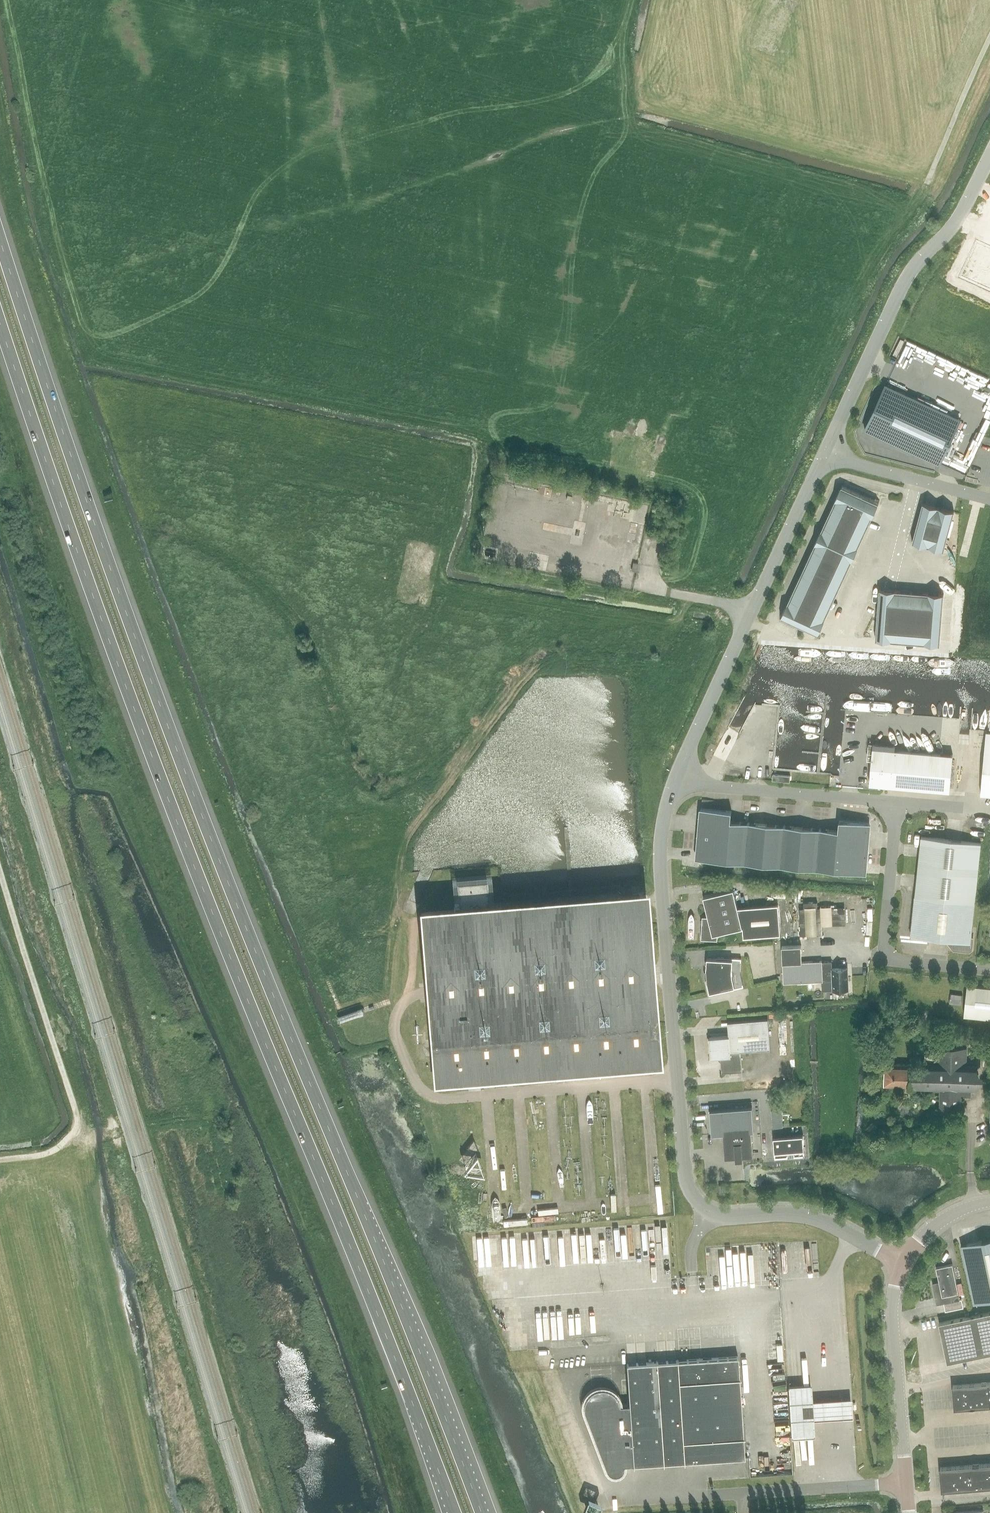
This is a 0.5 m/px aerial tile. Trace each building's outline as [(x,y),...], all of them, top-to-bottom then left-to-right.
[(964,278),(989,289),(989,246),(980,242),(964,278)] [(886,383),(865,430),(940,464),(961,418),(886,383)] [(816,637),(879,500),(843,483),(779,620),(816,637)] [(944,550),(954,511),(923,503),(912,542),(944,550)] [(940,644),(944,594),(880,589),(876,639),(940,644)] [(986,731),(981,794),(989,795),(989,732),(986,731)] [(950,791),(953,755),(895,750),(895,746),(873,744),(870,784),(950,791)] [(837,831),(731,821),(732,811),(702,808),(697,858),(864,873),(868,823),(838,820),(837,831)] [(970,951),(972,949),(973,938),(971,938),(982,839),(922,833),(911,936),(953,941),(952,947),(954,949),(970,951)] [(490,919),(487,880),(457,882),(461,922),(430,924),(442,1075),(484,1072),(484,1074),(486,1075),(488,1076),(490,1075),(492,1073),(492,1071),(653,1058),(641,907),(490,919)] [(799,924),(859,930),(862,890),(803,884),(799,924)] [(738,908),(734,889),(704,896),(709,917),(702,917),(702,919),(701,920),(701,919),(702,925),(701,939),(717,940),(718,933),(743,927),(744,937),(780,934),(778,905),(738,908)] [(802,962),(801,945),(782,946),(784,983),(823,981),(833,980),(833,990),(836,990),(838,992),(840,992),(843,992),(844,990),(845,990),(849,990),(848,968),(832,969),(832,961),(822,962),(822,961),(802,962)] [(719,990),(719,992),(744,986),(741,973),(741,958),(716,957),(716,959),(707,958),(706,969),(707,969),(707,971),(705,971),(705,976),(705,980),(706,980),(708,979),(708,981),(707,981),(710,992),(719,990)] [(967,985),(964,1015),(989,1018),(989,987),(967,985)] [(742,1071),(741,1051),(770,1049),(768,1019),(728,1022),(729,1036),(709,1037),(711,1058),(721,1057),(722,1073),(742,1071)] [(937,1065),(925,1064),(911,1064),(886,1063),(885,1085),(910,1086),(941,1087),(941,1112),(960,1112),(960,1096),(971,1097),(971,1088),(977,1088),(977,1066),(967,1065),(967,1048),(938,1047),(937,1065)] [(937,1065),(938,1047),(925,1047),(925,1064),(937,1065)] [(752,1107),(710,1110),(712,1135),(724,1134),(726,1158),(736,1157),(742,1157),(753,1156),(751,1132),(754,1132),(752,1107)] [(773,1128),(783,1127),(782,1109),(771,1110),(773,1128)] [(870,1125),(867,1128),(872,1133),(875,1129),(870,1125)] [(775,1157),(805,1155),(803,1135),(774,1137),(775,1157)] [(961,1244),(974,1303),(989,1300),(989,1238),(961,1244)] [(941,1289),(934,1290),(937,1305),(944,1303),(946,1311),(964,1307),(962,1299),(960,1299),(959,1293),(953,1264),(936,1267),(939,1282),(941,1289)] [(989,1353),(989,1312),(939,1323),(948,1362),(989,1353)] [(506,1319),(506,1328),(514,1328),(514,1319),(506,1319)] [(624,1466),(624,1465),(626,1464),(629,1467),(632,1464),(633,1464),(633,1465),(745,1457),(738,1356),(627,1364),(629,1404),(620,1405),(620,1403),(619,1400),(618,1398),(618,1397),(617,1395),(616,1394),(614,1393),(613,1391),(612,1391),(610,1390),(608,1389),(605,1388),(603,1388),(602,1388),(600,1388),(597,1388),(595,1389),(593,1390),(591,1391),(589,1393),(588,1395),(586,1396),(585,1398),(585,1401),(584,1403),(584,1405),(584,1407),(584,1410),(607,1469),(608,1471),(609,1472),(610,1473),(611,1474),(613,1474),(615,1475),(616,1474),(618,1474),(619,1474),(620,1473),(621,1472),(623,1471),(623,1470),(624,1468),(624,1466)] [(953,1385),(952,1385),(954,1409),(955,1409),(989,1406),(989,1382),(953,1385)] [(812,1383),(788,1385),(792,1437),(815,1436),(814,1420),(813,1400),(812,1383)] [(851,1397),(813,1400),(814,1420),(853,1417),(851,1397)] [(940,1467),(942,1491),(989,1487),(989,1463),(940,1467)]
